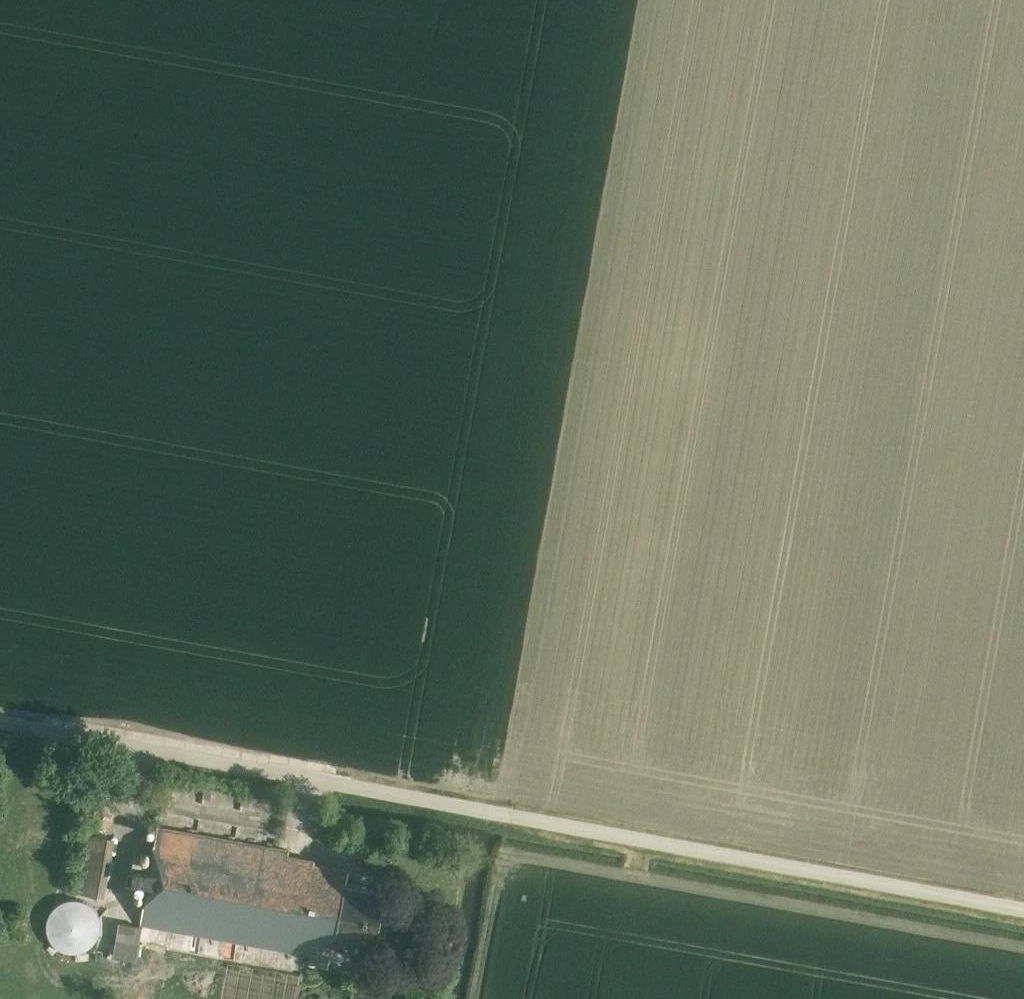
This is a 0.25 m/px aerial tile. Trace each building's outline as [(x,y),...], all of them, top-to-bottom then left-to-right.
[(157,826),(140,923),(308,952),(337,932),(373,939),(383,889),(347,882),(349,869),(314,863),(314,859),(287,854),(288,849),(157,826)] [(105,897),(116,838),(88,832),(77,892),(105,897)] [(75,955),(80,954),(85,953),(90,950),(93,947),(97,943),(99,939),(101,934),(101,929),(101,924),(100,919),(98,914),(95,910),(91,906),(87,903),(82,901),(77,900),(72,900),(67,901),(63,902),(58,905),(54,908),(51,912),(48,917),(47,921),(46,927),(46,932),(48,937),(50,941),(53,945),(56,949),(60,952),(65,954),(70,955),(75,955)] [(135,959),(141,926),(119,922),(112,955),(135,959)] [(311,952),(309,964),(327,968),(330,956),(311,952)] [(399,973),(387,981),(394,991),(406,983),(399,973)]
